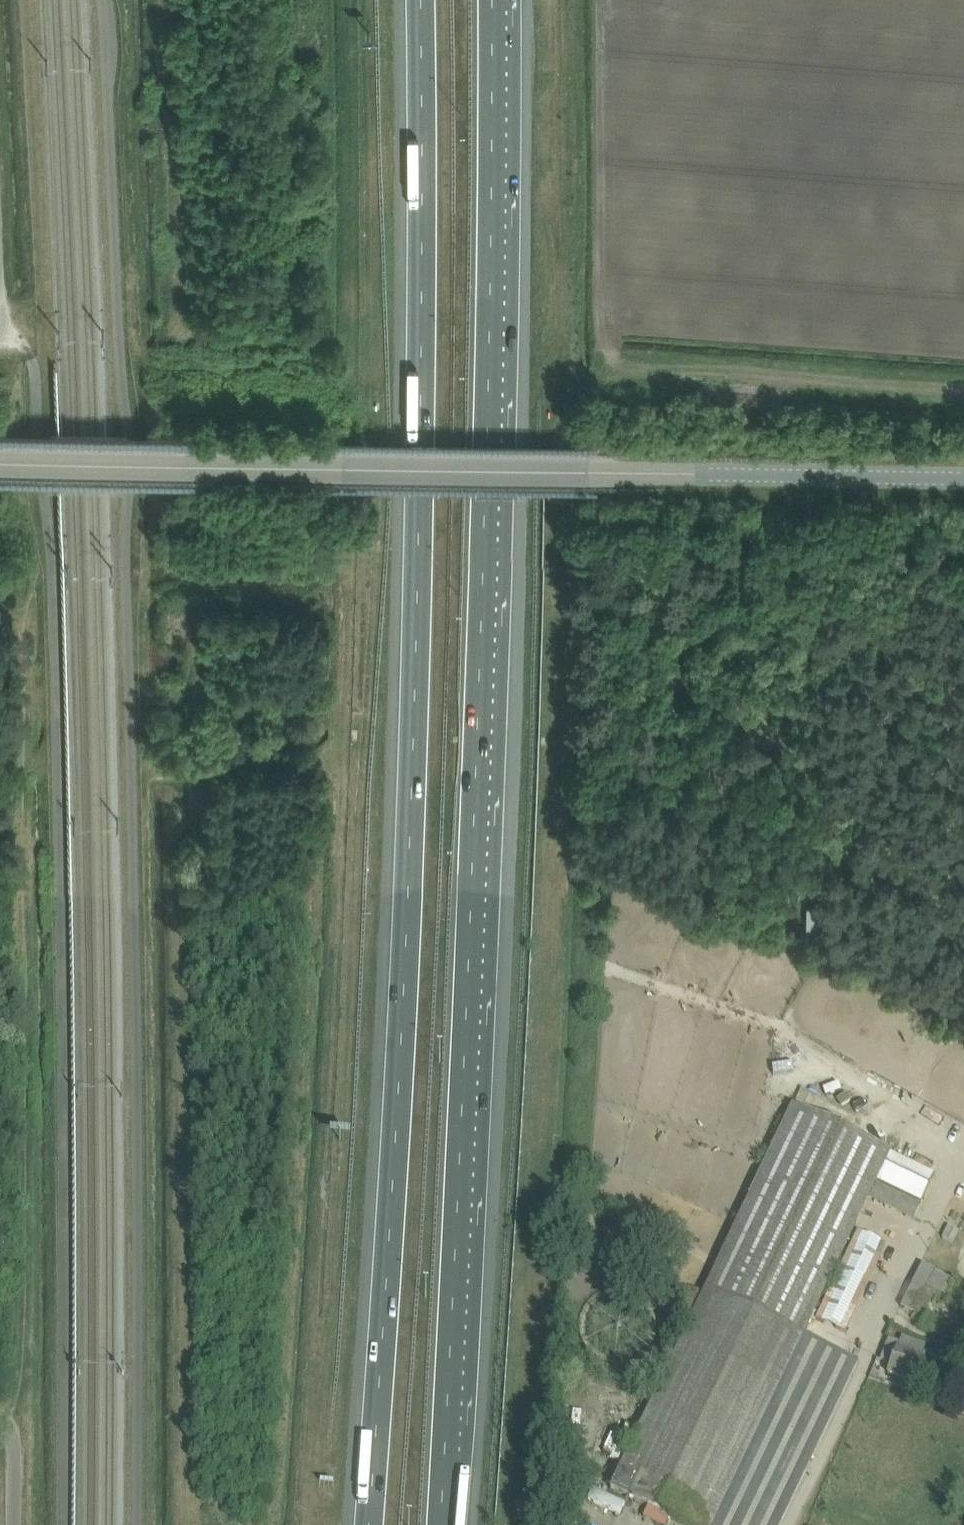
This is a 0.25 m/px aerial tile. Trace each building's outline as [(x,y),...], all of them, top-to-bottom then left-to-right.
[(814,910),(814,926),(832,926),(832,910),(814,910)] [(611,1488),(688,1524),(779,1524),(858,1360),(804,1334),(813,1315),(854,1229),(861,1214),(869,1198),(913,1219),(920,1204),(876,1183),(877,1181),(920,1201),(934,1173),(890,1152),(856,1136),(793,1106),(792,1107),(703,1294),(692,1288),(691,1289),(687,1287),(672,1317),(677,1319),(677,1320),(688,1325),(611,1488)] [(909,1145),(905,1154),(937,1168),(941,1159),(909,1145)] [(851,1336),(886,1243),(862,1234),(827,1327),(851,1336)] [(893,1283),(905,1254),(896,1250),(883,1278),(893,1283)] [(901,1307),(914,1313),(926,1287),(944,1295),(952,1280),(935,1272),(935,1271),(922,1265),(901,1307)] [(923,1358),(898,1348),(900,1343),(888,1338),(880,1360),(892,1364),(888,1374),(913,1383),(923,1358)] [(678,1521),(655,1512),(650,1524),(676,1524),(678,1521)]
